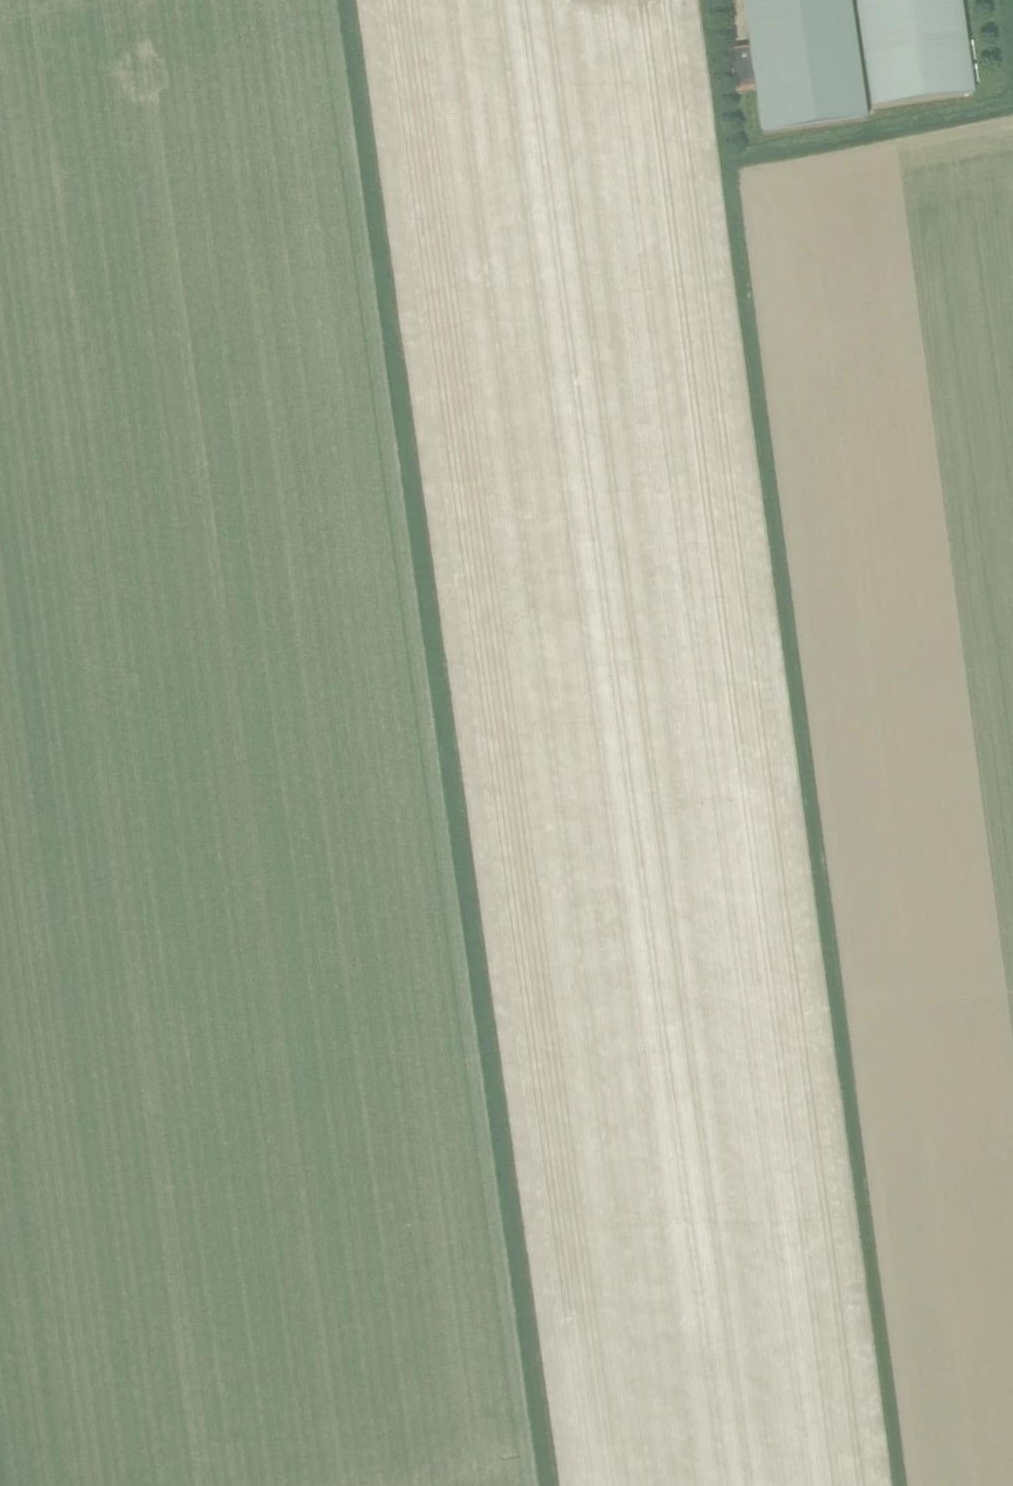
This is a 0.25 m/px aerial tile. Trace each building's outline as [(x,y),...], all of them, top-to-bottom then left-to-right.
[(752,55),(732,58),(737,96),(757,93),(762,130),(867,115),(851,1),(856,0),(744,0),(752,55)] [(874,108),(973,94),(960,0),(858,0),(874,108)]
